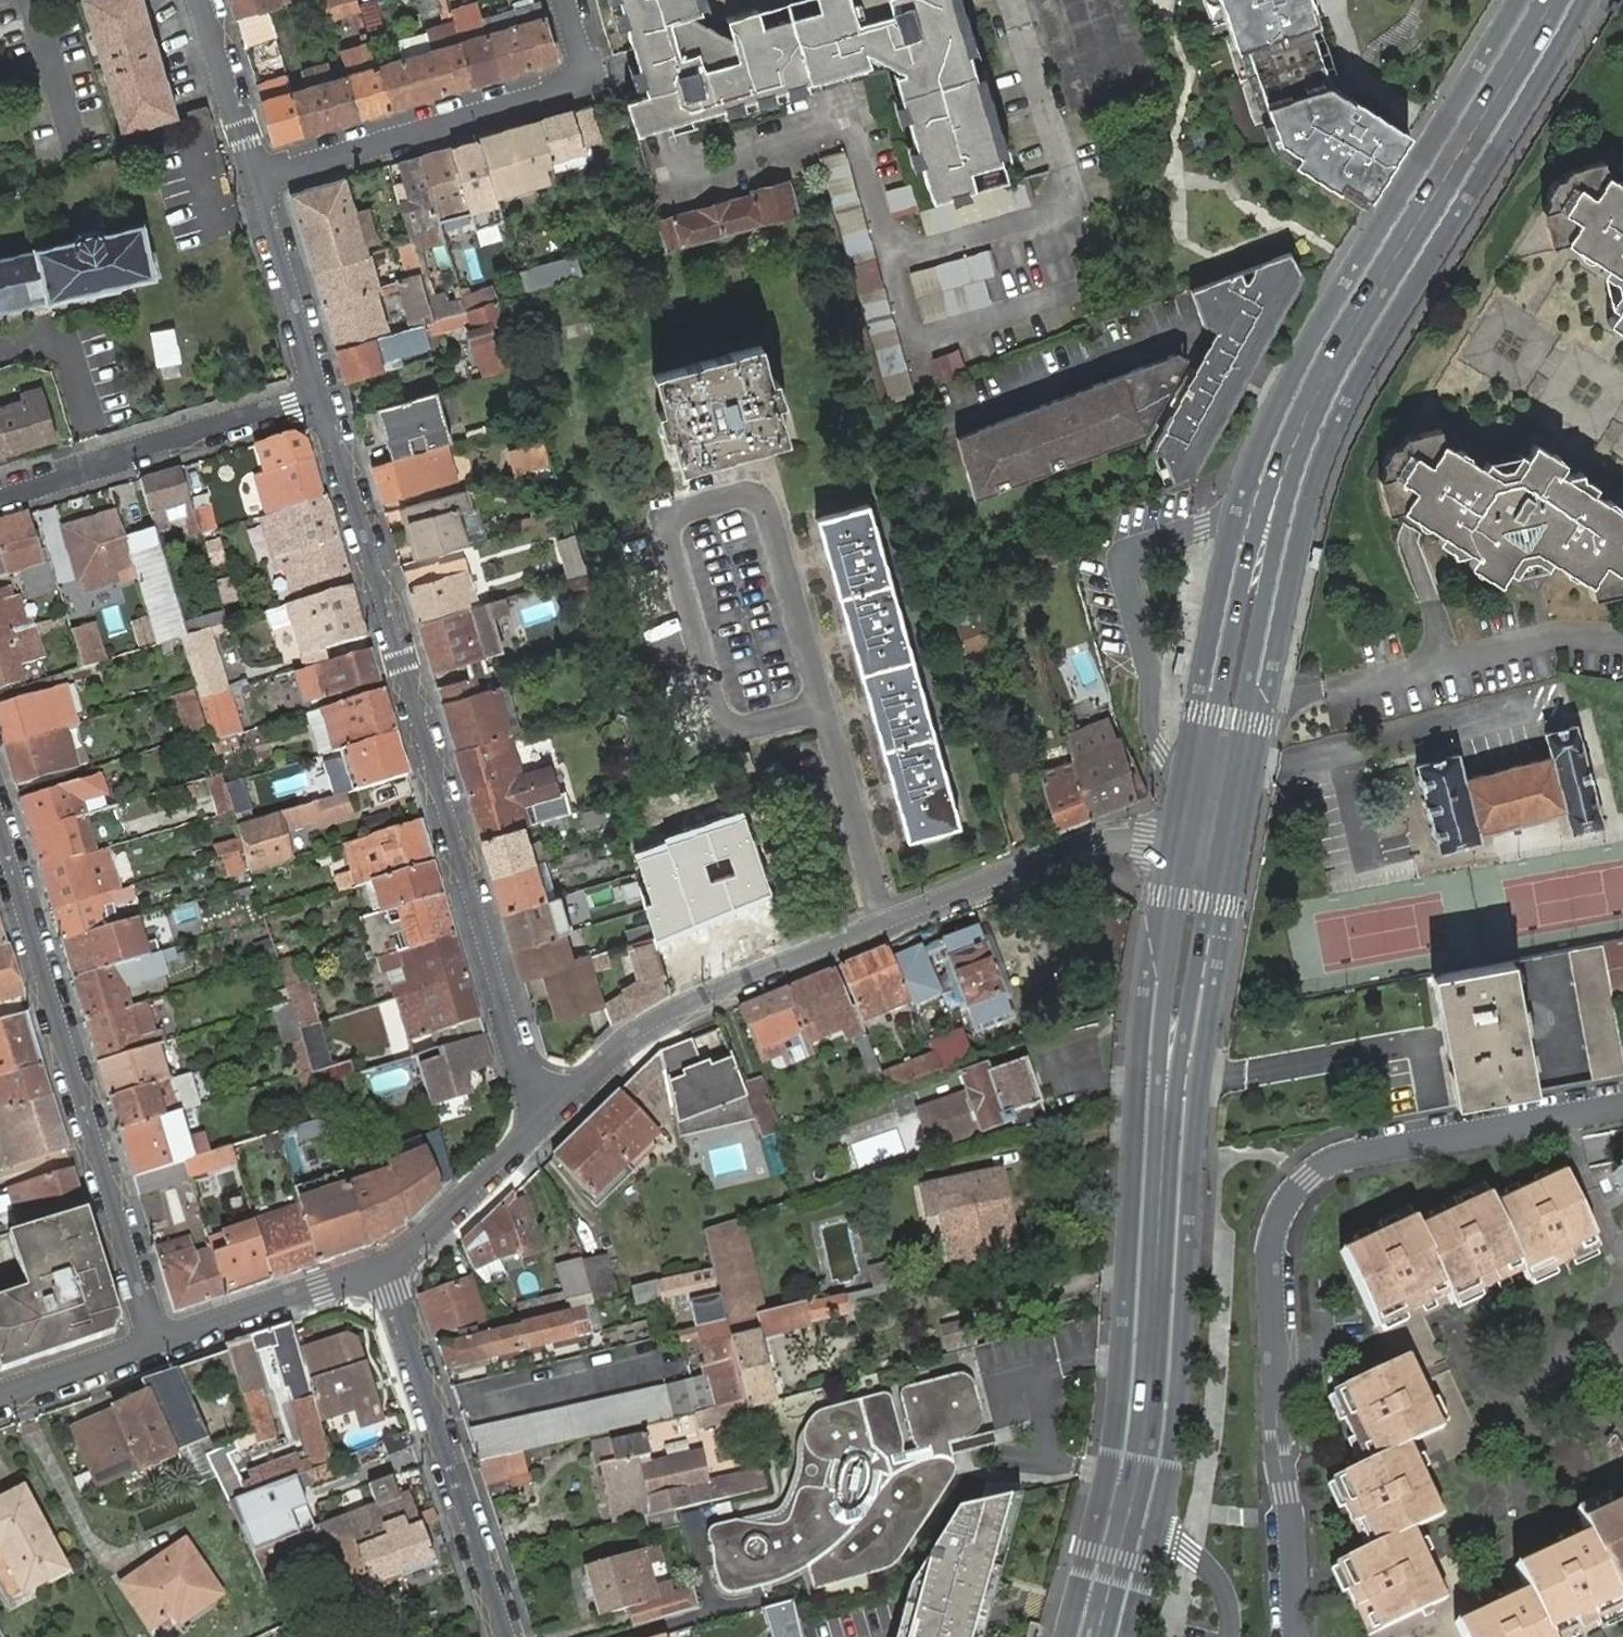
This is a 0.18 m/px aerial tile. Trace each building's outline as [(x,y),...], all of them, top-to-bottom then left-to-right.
[(123,131),(175,115),(141,0),(84,0),(123,131)] [(293,0),(231,0),(236,17),(266,8),(278,4),(293,0)] [(357,6),(355,0),(323,0),(329,16),(357,8),(357,6)] [(625,26),(617,0),(608,0),(616,28),(625,26)] [(624,96),(637,135),(784,90),(842,73),(892,58),(904,97),(925,168),(936,200),(977,187),(971,169),(1003,160),(954,0),(824,0),(820,1),(762,19),(732,28),(718,32),(710,35),(699,0),(617,0),(625,26),(632,49),(644,89),(636,92),(624,96)] [(710,35),(718,32),(708,0),(699,0),(710,35)] [(1003,160),(1012,157),(964,0),(954,0),(1003,160)] [(1235,51),(1245,47),(1282,157),(1364,207),(1409,134),(1328,84),(1309,28),(1319,25),(1310,0),(1218,0),(1235,51)] [(380,26),(373,1),(360,5),(368,30),(380,26)] [(544,16),(540,2),(513,10),(517,24),(515,25),(527,67),(557,59),(544,16)] [(478,3),(450,12),(454,23),(482,15),(478,3)] [(245,46),(275,37),(266,8),(236,17),(245,46)] [(729,18),(732,28),(762,19),(759,9),(729,18)] [(517,24),(513,10),(483,18),(487,33),(499,75),(527,67),(515,25),(517,24)] [(471,84),(499,75),(487,33),(483,18),(482,15),(454,23),(456,29),(459,42),(471,84)] [(444,92),(471,84),(459,42),(456,29),(454,23),(426,31),(428,37),(431,50),(444,92)] [(415,101),(444,92),(431,50),(428,37),(426,31),(397,39),(403,58),(415,101)] [(623,51),(636,92),(644,89),(632,49),(623,51)] [(359,117),(387,109),(375,67),(371,52),(343,60),(347,75),(359,117)] [(387,109),(415,101),(403,58),(375,67),(387,109)] [(291,91),(319,83),(314,68),(286,76),(291,91)] [(331,125),(359,117),(347,75),(319,83),(331,125)] [(261,100),(291,91),(286,76),(257,85),(261,100)] [(303,133),(331,125),(319,83),(291,91),(303,133)] [(274,142),(303,133),(291,91),(261,100),(274,142)] [(925,168),(904,97),(896,100),(918,170),(925,168)] [(600,140),(589,105),(572,111),(539,121),(551,160),(582,152),(584,151),(583,146),(600,140)] [(525,125),(479,138),(494,189),(539,176),(554,171),(551,160),(539,121),(525,125)] [(479,138),(451,146),(472,214),(476,229),(503,221),(494,189),(479,138)] [(451,146),(420,156),(439,222),(472,214),(451,146)] [(554,171),(555,173),(585,163),(582,152),(551,160),(554,171)] [(825,157),(896,400),(913,394),(843,153),(825,157)] [(399,202),(409,234),(416,232),(440,225),(439,222),(420,156),(399,162),(407,188),(410,199),(399,202)] [(1606,173),(1602,158),(1567,167),(1541,211),(1549,246),(1563,242),(1622,279),(1622,183),(1606,173)] [(1008,178),(1003,160),(971,169),(977,187),(1008,178)] [(290,194),(313,272),(367,255),(364,244),(376,241),(367,209),(355,213),(345,178),(290,194)] [(1028,179),(919,211),(926,236),(1035,204),(1028,179)] [(666,253),(797,216),(788,183),(754,193),(755,195),(723,203),(657,222),(666,253)] [(909,185),(886,190),(890,212),(913,207),(909,185)] [(407,188),(396,191),(399,202),(410,199),(407,188)] [(503,221),(476,229),(480,242),(508,234),(503,221)] [(47,299),(48,301),(84,292),(85,294),(119,286),(118,284),(155,276),(143,223),(108,231),(105,232),(97,228),(79,232),(73,239),(71,239),(36,247),(36,249),(0,258),(0,310),(47,299)] [(440,225),(416,232),(421,249),(445,242),(440,225)] [(420,273),(430,308),(437,306),(421,249),(416,232),(409,234),(411,241),(420,273)] [(400,245),(409,277),(420,273),(411,241),(400,245)] [(990,249),(909,273),(916,299),(984,279),(997,275),(990,249)] [(1160,454),(1171,483),(1189,476),(1248,367),(1300,271),(1288,252),(1190,289),(1202,324),(1214,331),(1206,347),(1151,449),(1160,454)] [(313,272),(323,305),(374,288),(377,287),(367,255),(313,272)] [(577,255),(518,271),(520,277),(525,292),(583,276),(577,255)] [(422,323),(434,319),(430,308),(420,273),(409,277),(398,281),(401,288),(411,326),(422,323)] [(991,304),(984,279),(916,299),(923,324),(991,304)] [(379,295),(401,288),(398,281),(377,287),(374,288),(377,296),(379,295)] [(323,305),(335,344),(387,328),(377,296),(374,288),(323,305)] [(496,301),(498,300),(494,288),(461,298),(461,299),(465,310),(468,309),(496,301)] [(1606,324),(1622,334),(1622,295),(1606,324)] [(434,319),(438,318),(440,317),(460,312),(465,310),(461,299),(437,306),(430,308),(434,319)] [(481,377),(515,367),(499,320),(502,319),(496,301),(468,309),(473,328),(467,329),(471,342),(481,377)] [(460,312),(440,317),(444,330),(464,324),(460,312)] [(425,333),(442,328),(438,318),(434,319),(422,323),(425,333)] [(336,349),(346,382),(383,371),(380,360),(429,346),(425,333),(422,323),(411,326),(336,349)] [(158,365),(182,358),(172,324),(148,331),(158,365)] [(460,345),(471,380),(481,377),(471,342),(460,345)] [(760,345),(653,375),(663,410),(657,412),(664,436),(670,435),(679,469),(787,439),(777,405),(784,403),(777,379),(770,380),(760,345)] [(932,359),(941,383),(968,372),(958,349),(932,359)] [(1176,352),(956,437),(973,499),(1144,435),(1186,357),(1176,352)] [(983,375),(985,382),(993,379),(990,373),(983,375)] [(54,437),(41,395),(39,389),(22,395),(24,400),(0,407),(0,453),(54,437)] [(375,409),(390,461),(412,454),(408,438),(423,434),(428,450),(444,445),(452,442),(437,390),(375,409)] [(1471,561),(1464,571),(1495,589),(1516,555),(1526,553),(1587,589),(1591,604),(1622,596),(1622,516),(1556,476),(1563,465),(1532,447),(1515,474),(1493,479),(1440,447),(1436,432),(1401,441),(1374,486),(1383,520),(1397,516),(1471,561)] [(293,433),(257,444),(266,473),(255,476),(259,490),(267,515),(277,512),(279,511),(324,498),(313,459),(307,441),(293,433)] [(518,474),(553,464),(546,443),(512,452),(518,474)] [(390,461),(371,466),(381,501),(438,483),(454,479),(444,445),(428,450),(412,454),(390,461)] [(180,467),(139,480),(154,526),(168,522),(164,509),(184,503),(190,501),(180,467)] [(421,559),(465,545),(455,515),(468,512),(462,490),(416,503),(420,518),(410,521),(421,559)] [(202,532),(215,528),(207,496),(194,500),(202,532)] [(265,515),(259,517),(271,559),(290,553),(292,553),(336,540),(324,498),(279,511),(277,512),(267,515),(265,515)] [(190,501),(184,503),(186,508),(184,509),(191,534),(199,531),(190,501)] [(868,505),(817,519),(907,839),(958,825),(868,505)] [(115,569),(133,564),(126,540),(117,512),(63,528),(80,580),(82,580),(85,591),(119,580),(115,569)] [(465,545),(477,541),(468,512),(455,515),(465,545)] [(50,562),(46,550),(38,553),(26,514),(0,522),(0,554),(1,559),(0,559),(0,577),(21,570),(42,564),(50,562)] [(136,575),(157,645),(180,638),(187,636),(183,624),(155,531),(126,540),(133,564),(136,575)] [(569,577),(586,572),(574,536),(557,542),(569,577)] [(220,539),(208,542),(211,555),(223,552),(220,539)] [(290,553),(271,559),(275,571),(284,569),(290,589),(302,586),(346,572),(336,540),(292,553),(290,553)] [(58,590),(50,562),(42,564),(21,570),(30,598),(58,590)] [(408,589),(418,623),(469,607),(468,601),(475,598),(467,571),(437,580),(432,563),(403,573),(408,589)] [(115,569),(119,580),(136,575),(133,564),(115,569)] [(565,602),(592,594),(586,575),(559,583),(565,602)] [(233,581),(218,584),(222,600),(236,597),(233,581)] [(350,586),(286,606),(301,655),(365,636),(350,586)] [(0,589),(0,636),(27,628),(25,619),(17,597),(11,598),(7,587),(0,589)] [(418,623),(432,672),(484,656),(502,650),(492,617),(505,613),(501,598),(469,607),(418,623)] [(986,598),(952,607),(964,650),(998,640),(986,598)] [(952,607),(949,608),(950,615),(944,616),(955,652),(964,650),(952,607)] [(183,624),(187,636),(210,629),(228,623),(224,612),(183,624)] [(27,628),(33,626),(31,617),(25,619),(27,628)] [(147,619),(135,623),(142,645),(155,642),(147,619)] [(33,626),(27,628),(0,636),(0,687),(23,680),(11,639),(20,636),(21,639),(35,634),(33,626)] [(98,663),(105,661),(94,626),(71,633),(82,668),(98,663)] [(187,636),(180,638),(189,668),(219,659),(210,629),(187,636)] [(378,680),(370,652),(295,674),(298,682),(304,702),(321,697),(378,680)] [(219,659),(189,668),(195,688),(199,699),(228,690),(219,659)] [(456,750),(509,733),(495,686),(473,693),(468,677),(437,687),(442,702),(456,750)] [(507,682),(495,686),(509,733),(521,730),(507,682)] [(66,727),(75,724),(72,714),(63,685),(47,690),(0,704),(0,737),(3,746),(66,727)] [(199,699),(208,732),(212,741),(233,735),(241,732),(230,697),(241,693),(239,687),(228,690),(199,699)] [(195,688),(174,694),(187,739),(208,732),(199,699),(195,688)] [(394,732),(381,690),(322,708),(334,751),(341,749),(394,732)] [(334,751),(322,708),(310,712),(323,754),(330,752),(334,751)] [(1072,756),(1073,762),(1089,817),(1132,800),(1115,738),(1110,722),(1066,735),(1072,756)] [(1571,833),(1601,825),(1576,725),(1545,733),(1551,758),(1463,780),(1457,754),(1416,765),(1425,799),(1423,800),(1427,818),(1430,817),(1438,851),(1479,841),(1477,832),(1565,809),(1571,833)] [(3,746),(14,784),(67,768),(77,765),(69,735),(66,727),(3,746)] [(407,775),(394,732),(341,749),(352,786),(353,792),(407,775)] [(520,773),(509,733),(456,750),(482,839),(522,826),(535,823),(529,802),(554,794),(546,765),(520,773)] [(212,741),(215,753),(237,746),(233,735),(212,741)] [(334,751),(330,752),(341,789),(352,786),(341,749),(334,751)] [(1039,770),(1045,792),(1056,831),(1089,817),(1073,762),(1059,765),(1039,770)] [(209,777),(220,813),(232,810),(225,784),(221,773),(209,777)] [(19,799),(29,832),(77,817),(90,813),(88,807),(82,808),(80,801),(102,795),(104,794),(99,775),(19,799)] [(225,784),(232,810),(234,813),(248,809),(239,779),(225,784)] [(367,789),(352,794),(356,806),(371,801),(367,789)] [(731,789),(715,795),(724,820),(739,815),(731,789)] [(90,813),(106,808),(102,795),(80,801),(82,808),(88,807),(90,813)] [(245,851),(252,873),(292,861),(282,829),(319,818),(320,823),(348,814),(343,795),(237,826),(245,851)] [(220,813),(218,814),(222,827),(237,823),(234,813),(232,810),(220,813)] [(565,827),(561,814),(542,821),(546,833),(565,827)] [(29,832),(40,868),(96,851),(86,819),(78,821),(77,817),(29,832)] [(663,849),(631,857),(654,939),(769,892),(741,818),(661,844),(663,849)] [(433,863),(421,821),(344,845),(352,871),(357,887),(372,882),(433,863)] [(482,839),(493,875),(533,863),(522,826),(482,839)] [(40,868),(53,909),(108,892),(119,889),(106,848),(96,851),(40,868)] [(245,851),(222,858),(231,889),(254,882),(252,873),(245,851)] [(543,899),(555,896),(544,859),(533,863),(543,899)] [(433,863),(372,882),(381,912),(442,894),(433,863)] [(493,875),(504,911),(543,899),(533,863),(493,875)] [(341,891),(357,887),(352,871),(336,875),(341,891)] [(119,889),(108,892),(111,902),(133,895),(131,886),(119,889)] [(233,904),(255,897),(251,886),(230,893),(233,904)] [(53,909),(62,940),(118,923),(111,902),(108,892),(53,909)] [(455,935),(442,894),(381,912),(358,919),(370,961),(377,959),(455,935)] [(555,896),(543,899),(554,936),(562,933),(569,931),(558,895),(555,896)] [(504,911),(515,948),(554,936),(543,899),(504,911)] [(62,940),(73,978),(159,952),(156,941),(129,949),(122,922),(118,923),(62,940)] [(948,960),(945,961),(950,974),(959,996),(965,1012),(967,1010),(976,1033),(1011,1019),(1003,996),(1005,995),(1000,981),(991,958),(985,944),(983,945),(977,928),(941,942),(948,960)] [(571,963),(562,933),(554,936),(515,948),(523,976),(544,970),(571,963)] [(395,986),(398,998),(467,977),(455,935),(377,959),(381,973),(401,967),(405,983),(395,986)] [(632,1013),(669,991),(654,939),(631,946),(633,953),(641,982),(604,1003),(604,1004),(608,1019),(614,1021),(630,1010),(632,1013)] [(290,940),(274,945),(287,987),(302,982),(290,940)] [(1611,992),(1622,990),(1622,940),(1602,945),(1611,992)] [(937,964),(945,961),(948,960),(941,942),(930,946),(937,964)] [(920,944),(891,957),(911,1004),(941,991),(920,944)] [(7,945),(0,947),(0,1001),(22,994),(7,945)] [(1622,1074),(1622,1055),(1611,992),(1602,945),(1569,952),(1593,1079),(1622,1074)] [(886,947),(840,966),(863,1018),(909,1000),(886,947)] [(73,978),(86,1020),(128,1007),(130,1007),(122,977),(143,970),(163,964),(159,952),(73,978)] [(608,962),(605,952),(590,957),(593,966),(608,962)] [(593,966),(590,957),(571,963),(544,970),(558,1018),(604,1004),(604,1003),(593,966)] [(1451,1051),(1461,1103),(1536,1089),(1527,1037),(1523,1017),(1513,963),(1433,979),(1437,1003),(1441,1024),(1446,1023),(1448,1030),(1451,1051)] [(832,969),(787,988),(809,1041),(841,1028),(847,1039),(854,1035),(864,1032),(853,1008),(849,1009),(832,969)] [(467,977),(398,998),(401,1008),(415,1004),(425,1035),(435,1032),(440,1049),(485,1035),(467,977)] [(292,1004),(299,1029),(320,1023),(307,980),(302,982),(287,987),(292,1004)] [(269,992),(274,1009),(292,1004),(287,987),(269,992)] [(787,988),(740,1007),(763,1060),(782,1052),(802,1044),(807,1055),(815,1052),(809,1041),(787,988)] [(137,1037),(148,1033),(139,1004),(130,1007),(128,1007),(137,1037)] [(290,1042),(302,1039),(299,1029),(292,1004),(274,1009),(285,1044),(290,1042)] [(99,1063),(156,1045),(164,1043),(161,1032),(158,1030),(148,1033),(137,1037),(128,1007),(86,1020),(99,1063)] [(27,1011),(0,1019),(0,1076),(42,1063),(27,1011)] [(320,1023),(299,1029),(302,1039),(312,1071),(313,1074),(319,1071),(334,1067),(320,1023)] [(742,1087),(720,1028),(660,1052),(674,1113),(679,1135),(753,1119),(749,1104),(742,1087)] [(864,1032),(854,1035),(870,1072),(880,1068),(864,1032)] [(493,1064),(485,1035),(440,1049),(443,1059),(427,1064),(419,1066),(431,1105),(468,1094),(462,1073),(493,1064)] [(953,1036),(929,1046),(932,1053),(956,1044),(953,1036)] [(312,1071),(302,1039),(290,1042),(300,1075),(312,1071)] [(932,1053),(933,1055),(940,1071),(970,1060),(963,1041),(956,1044),(932,1053)] [(802,1044),(782,1052),(787,1063),(807,1055),(802,1044)] [(153,1084),(167,1080),(156,1045),(99,1063),(109,1097),(153,1084)] [(587,1124),(625,1162),(657,1131),(657,1130),(674,1113),(660,1052),(619,1092),(587,1124)] [(427,1064),(424,1054),(416,1057),(419,1066),(427,1064)] [(882,1074),(890,1090),(940,1071),(933,1055),(882,1074)] [(1010,1120),(1013,1130),(1046,1120),(1040,1103),(1026,1059),(986,1071),(985,1066),(963,1073),(969,1092),(924,1107),(921,1113),(931,1146),(981,1129),(1010,1120)] [(359,1089),(355,1076),(351,1062),(334,1067),(319,1071),(327,1099),(359,1089)] [(42,1063),(0,1076),(0,1115),(53,1099),(42,1063)] [(313,1074),(312,1071),(300,1075),(314,1121),(326,1118),(313,1074)] [(162,1116),(180,1111),(177,1102),(169,1078),(167,1080),(153,1084),(109,1097),(119,1129),(162,1116)] [(759,1080),(742,1087),(749,1104),(766,1098),(759,1080)] [(762,1139),(776,1134),(779,1132),(766,1098),(749,1104),(762,1139)] [(53,1099),(0,1115),(0,1171),(69,1150),(53,1099)] [(134,1177),(185,1161),(198,1157),(194,1145),(183,1149),(175,1122),(182,1120),(180,1111),(162,1116),(119,1129),(134,1177)] [(314,1121),(279,1132),(284,1147),(331,1133),(326,1118),(314,1121)] [(587,1124),(553,1156),(591,1196),(625,1162),(587,1124)] [(407,1223),(443,1189),(426,1150),(422,1140),(386,1155),(389,1165),(391,1171),(407,1223)] [(185,1161),(190,1176),(237,1163),(232,1147),(198,1157),(185,1161)] [(389,1165),(386,1155),(385,1153),(342,1168),(343,1172),(347,1186),(391,1171),(389,1165)] [(139,1195),(191,1179),(190,1176),(185,1161),(134,1177),(139,1195)] [(36,1221),(86,1206),(75,1168),(25,1183),(36,1221)] [(924,1219),(937,1275),(978,1266),(977,1260),(1005,1254),(993,1204),(985,1169),(904,1188),(912,1222),(924,1219)] [(366,1247),(407,1223),(391,1171),(347,1186),(366,1247)] [(300,1202),(319,1263),(366,1247),(347,1186),(343,1172),(296,1187),(300,1202)] [(1412,1219),(1383,1232),(1358,1245),(1341,1253),(1377,1328),(1445,1294),(1451,1305),(1522,1271),(1527,1281),(1598,1246),(1562,1172),(1548,1179),(1536,1185),(1534,1186),(1518,1193),(1509,1197),(1506,1199),(1492,1205),(1487,1197),(1462,1209),(1457,1198),(1439,1206),(1444,1217),(1431,1222),(1417,1230),(1412,1219)] [(25,1183),(9,1188),(21,1226),(36,1221),(25,1183)] [(261,1240),(272,1279),(319,1263),(300,1202),(296,1187),(282,1191),(288,1211),(293,1209),(297,1221),(271,1230),(267,1218),(255,1222),(261,1240)] [(1462,1209),(1487,1197),(1482,1187),(1457,1198),(1462,1209)] [(512,1196),(502,1206),(518,1250),(527,1246),(529,1245),(512,1196)] [(502,1206),(462,1246),(474,1270),(495,1259),(518,1251),(519,1253),(529,1250),(527,1246),(518,1250),(502,1206)] [(1427,1213),(1431,1222),(1444,1217),(1439,1206),(1438,1206),(1430,1211),(1427,1213)] [(0,1371),(26,1362),(49,1354),(113,1333),(120,1318),(103,1263),(96,1238),(87,1209),(8,1234),(19,1264),(27,1288),(3,1296),(0,1297),(0,1371)] [(288,1211),(267,1218),(271,1230),(297,1221),(293,1209),(288,1211)] [(1379,1223),(1383,1232),(1412,1219),(1408,1209),(1379,1223)] [(727,1324),(737,1321),(751,1318),(728,1223),(704,1231),(714,1269),(722,1301),(727,1324)] [(226,1294),(272,1279),(261,1240),(256,1224),(223,1235),(209,1240),(213,1251),(226,1294)] [(155,1247),(159,1260),(195,1250),(191,1236),(155,1247)] [(174,1312),(226,1294),(213,1251),(197,1255),(195,1250),(159,1260),(174,1312)] [(608,1254),(582,1261),(594,1307),(619,1301),(608,1254)] [(499,1260),(477,1269),(484,1284),(506,1275),(499,1260)] [(594,1307),(582,1261),(557,1267),(561,1282),(569,1313),(585,1309),(594,1307)] [(897,1263),(870,1269),(873,1286),(901,1280),(897,1263)] [(698,1307),(722,1301),(714,1269),(691,1274),(666,1280),(670,1296),(694,1290),(697,1300),(695,1305),(698,1307)] [(525,1297),(541,1293),(534,1272),(519,1277),(525,1297)] [(422,1297),(436,1338),(461,1333),(475,1330),(486,1327),(470,1281),(422,1297)] [(634,1288),(636,1298),(638,1305),(661,1300),(657,1282),(634,1288)] [(807,1305),(812,1324),(848,1316),(843,1297),(807,1305)] [(807,1305),(759,1316),(763,1336),(812,1324),(807,1305)] [(568,1316),(517,1327),(523,1351),(573,1340),(591,1336),(585,1309),(569,1313),(567,1313),(568,1316)] [(223,1342),(226,1351),(235,1376),(256,1433),(206,1454),(217,1479),(228,1503),(294,1477),(316,1469),(329,1463),(318,1420),(299,1351),(293,1329),(291,1321),(266,1329),(286,1389),(291,1387),(312,1458),(304,1461),(301,1453),(252,1473),(254,1481),(245,1485),(231,1456),(242,1452),(241,1447),(259,1440),(260,1444),(280,1436),(265,1397),(273,1394),(252,1333),(223,1342)] [(745,1399),(746,1406),(773,1399),(757,1334),(741,1338),(737,1321),(727,1324),(731,1340),(735,1358),(745,1399)] [(713,1407),(745,1399),(735,1358),(732,1359),(726,1326),(699,1332),(700,1337),(683,1341),(684,1346),(692,1385),(708,1382),(713,1407)] [(475,1330),(461,1333),(462,1340),(468,1364),(523,1351),(517,1327),(477,1336),(475,1330)] [(266,1329),(252,1333),(273,1394),(286,1389),(266,1329)] [(699,1330),(681,1334),(683,1341),(700,1337),(699,1332),(699,1330)] [(681,1334),(659,1339),(662,1351),(684,1346),(683,1341),(681,1334)] [(347,1335),(316,1344),(299,1351),(318,1420),(353,1409),(359,1427),(379,1420),(355,1341),(347,1335)] [(438,1346),(446,1369),(468,1364),(462,1340),(438,1346)] [(175,1454),(201,1443),(210,1438),(191,1398),(235,1376),(226,1351),(141,1382),(147,1393),(175,1454)] [(974,1352),(924,1357),(926,1377),(977,1372),(974,1352)] [(1355,1381),(1333,1392),(1334,1396),(1345,1420),(1353,1438),(1364,1461),(1366,1463),(1333,1479),(1334,1483),(1345,1505),(1365,1550),(1336,1563),(1338,1566),(1349,1591),(1369,1633),(1445,1599),(1411,1530),(1442,1515),(1411,1444),(1441,1429),(1408,1357),(1371,1375),(1364,1361),(1349,1368),(1355,1381)] [(975,1381),(963,1375),(901,1391),(914,1447),(907,1450),(890,1392),(818,1411),(810,1420),(805,1444),(801,1479),(790,1504),(776,1516),(739,1518),(711,1527),(708,1535),(721,1584),(729,1592),(792,1576),(809,1566),(816,1587),(895,1567),(956,1473),(953,1453),(997,1442),(995,1432),(971,1437),(984,1420),(975,1381)] [(670,1417),(695,1411),(713,1407),(708,1382),(692,1385),(664,1391),(670,1417)] [(664,1391),(663,1386),(470,1430),(477,1462),(519,1452),(646,1423),(670,1417),(664,1391)] [(98,1488),(175,1454),(147,1393),(72,1429),(98,1488)] [(699,1426),(749,1415),(746,1406),(745,1399),(713,1407),(695,1411),(699,1426)] [(612,1523),(646,1515),(676,1507),(709,1500),(710,1500),(706,1482),(699,1452),(647,1464),(649,1460),(648,1454),(643,1434),(609,1442),(608,1438),(589,1442),(594,1466),(598,1465),(612,1523)] [(201,1443),(175,1454),(190,1490),(217,1479),(206,1454),(201,1443)] [(519,1452),(477,1462),(484,1483),(524,1473),(519,1452)] [(316,1469),(294,1477),(299,1489),(321,1482),(316,1469)] [(706,1482),(710,1500),(764,1488),(759,1470),(706,1482)] [(379,1504),(401,1495),(394,1475),(371,1483),(379,1504)] [(299,1489),(294,1477),(228,1503),(273,1595),(292,1588),(282,1564),(302,1557),(305,1565),(325,1558),(341,1595),(433,1559),(409,1492),(401,1495),(379,1504),(315,1529),(299,1489)] [(19,1585),(61,1563),(22,1487),(0,1499),(0,1547),(19,1585)] [(1024,1493),(957,1508),(911,1586),(896,1636),(986,1636),(1024,1493)] [(1576,1511),(1580,1520),(1609,1507),(1605,1498),(1576,1511)] [(1483,1610),(1456,1623),(1462,1636),(1562,1636),(1621,1609),(1616,1596),(1622,1593),(1622,1501),(1609,1507),(1580,1520),(1586,1533),(1515,1567),(1525,1590),(1498,1603),(1483,1610)] [(649,1533),(680,1525),(679,1520),(676,1507),(646,1515),(649,1533)] [(629,1607),(635,1626),(663,1618),(699,1606),(694,1587),(674,1594),(670,1580),(654,1585),(648,1566),(664,1561),(659,1544),(644,1549),(584,1567),(598,1616),(629,1607)] [(4,1593),(19,1585),(0,1547),(0,1586),(4,1593)] [(156,1580),(134,1592),(154,1630),(176,1618),(181,1629),(226,1604),(197,1548),(151,1571),(156,1580)] [(129,1582),(134,1592),(156,1580),(151,1571),(129,1582)] [(1473,1587),(1480,1602),(1495,1595),(1488,1580),(1473,1587)] [(1480,1602),(1483,1610),(1498,1603),(1495,1595),(1480,1602)] [(396,1625),(401,1636),(417,1636),(411,1619),(396,1625)] [(692,1627),(678,1631),(680,1636),(696,1636),(692,1627)]
